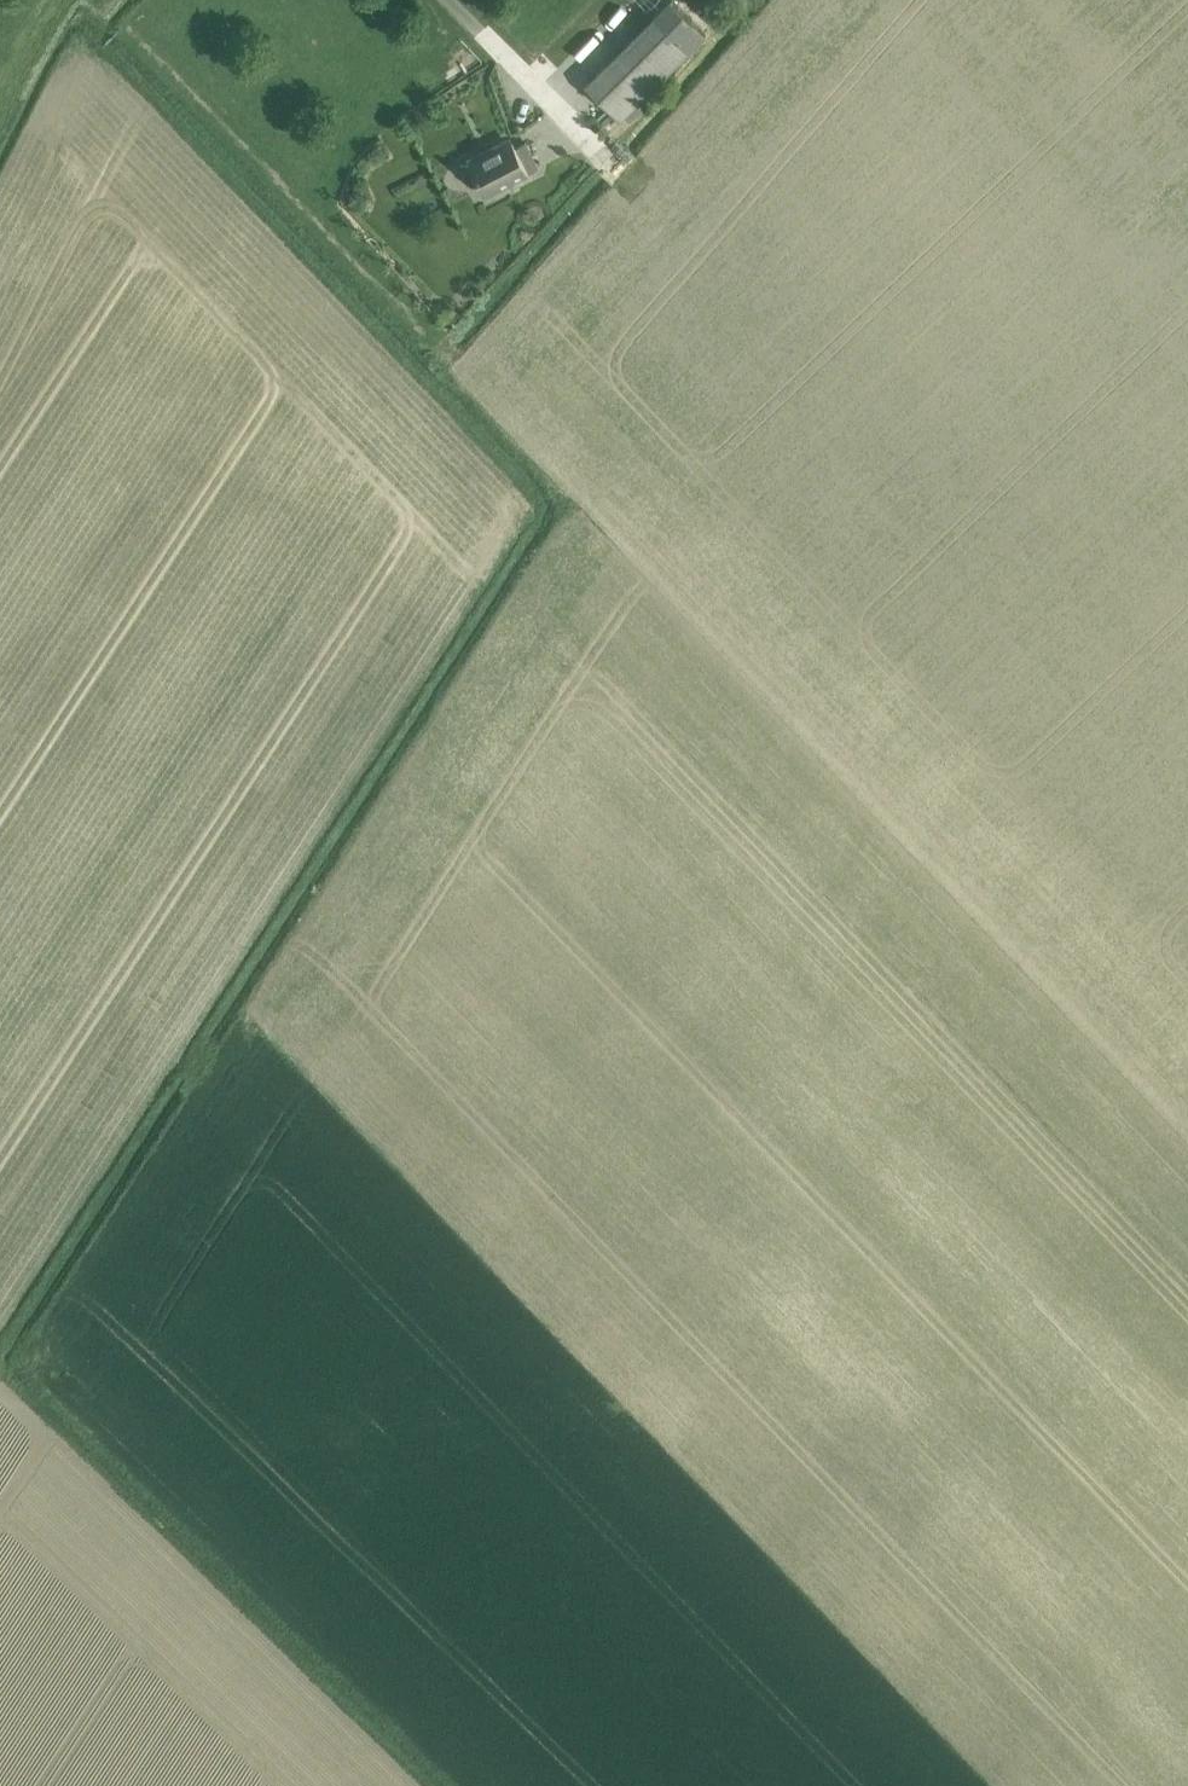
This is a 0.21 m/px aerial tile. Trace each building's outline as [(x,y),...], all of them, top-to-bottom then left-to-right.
[(621,119),(706,33),(672,0),(671,0),(586,85),(621,119)] [(605,59),(624,40),(617,32),(597,51),(605,59)] [(529,172),(539,167),(526,142),(516,147),(514,143),(502,149),(499,143),(468,159),(469,162),(462,165),(471,183),(478,180),(486,195),(506,185),(513,187),(516,179),(529,173),(529,172)]
